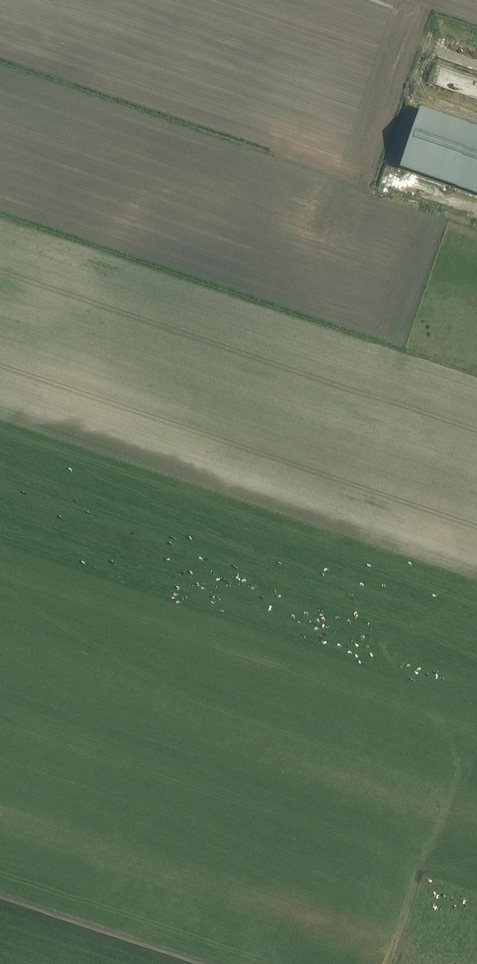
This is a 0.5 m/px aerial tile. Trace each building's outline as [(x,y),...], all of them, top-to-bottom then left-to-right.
[(441,38),(435,56),(476,69),(476,49),(441,38)] [(400,167),(476,194),(476,129),(420,109),(400,167)]
